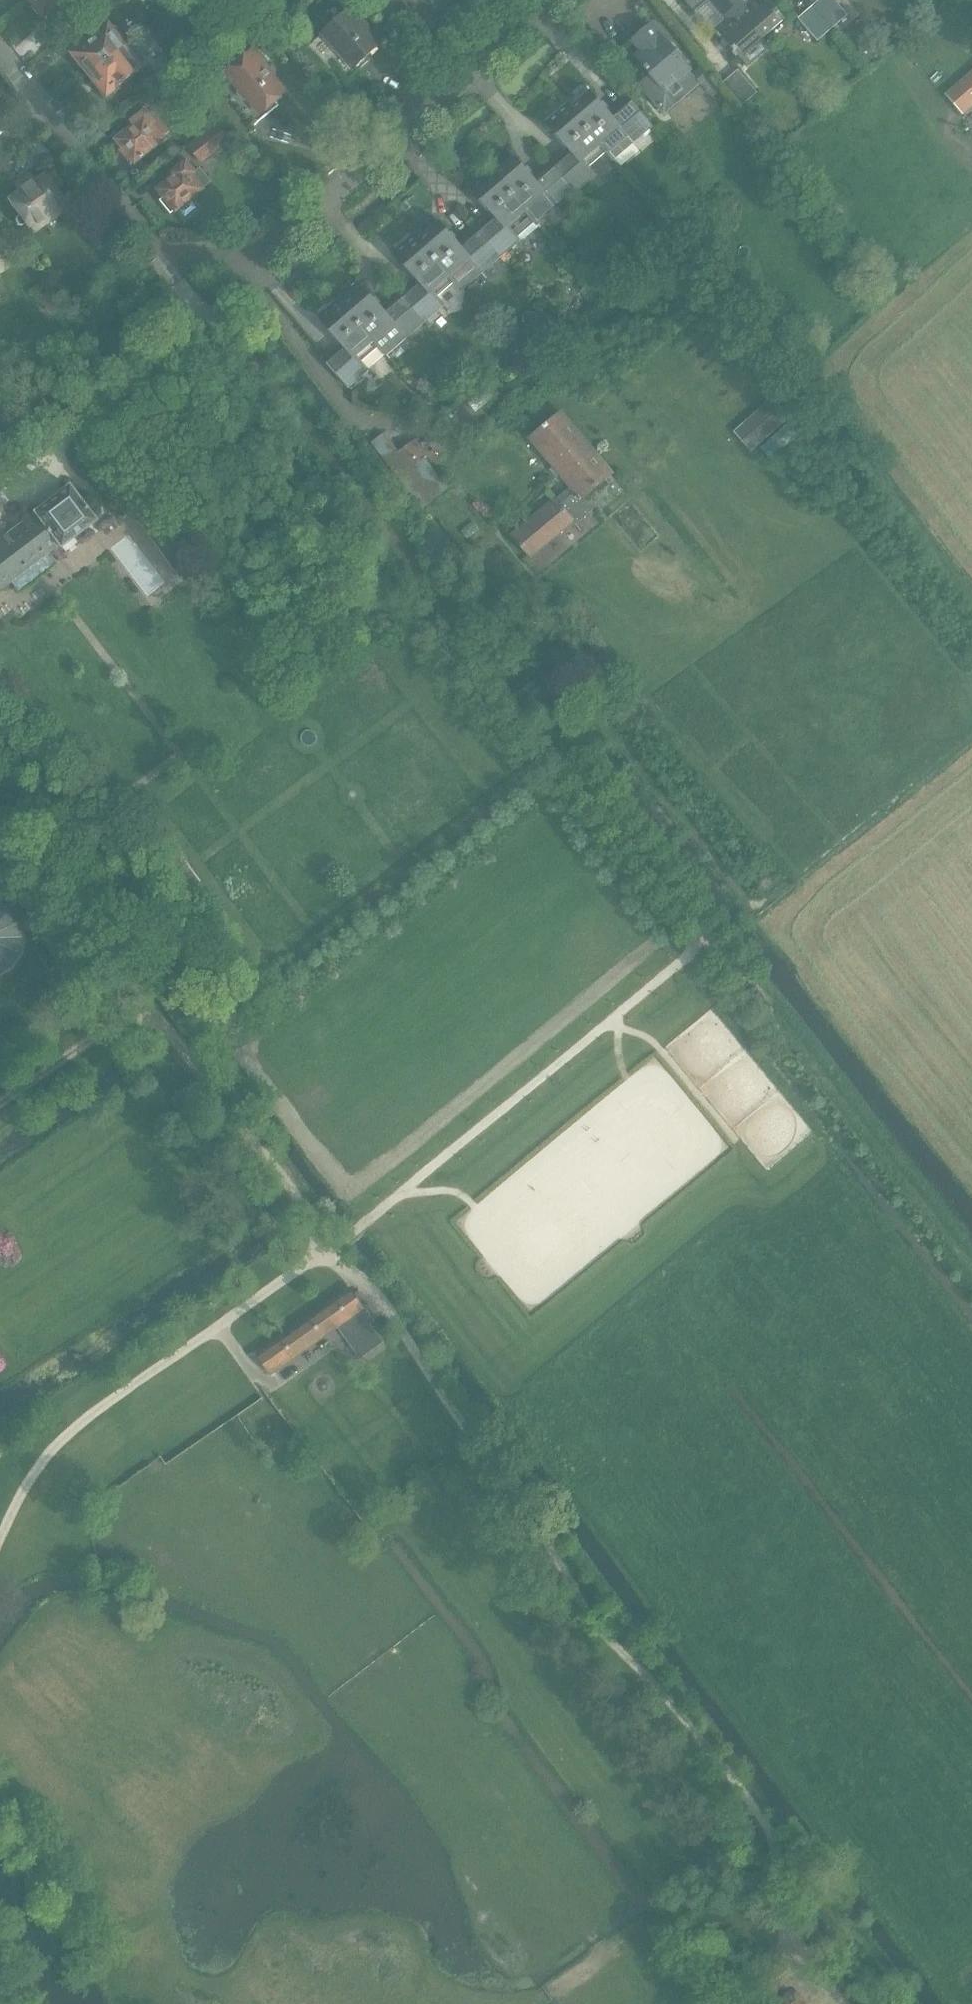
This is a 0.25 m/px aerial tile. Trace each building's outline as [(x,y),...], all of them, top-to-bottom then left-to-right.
[(33,2),(45,18),(50,14),(51,15),(54,13),(58,17),(80,0),(35,0),(33,2)] [(761,40),(727,0),(690,0),(699,11),(709,2),(725,23),(715,31),(739,59),(761,40)] [(761,40),(784,20),(767,0),(727,0),(761,40)] [(833,28),(849,15),(836,0),(819,0),(814,5),(833,28)] [(818,41),(833,28),(814,5),(798,18),(818,41)] [(367,57),(379,46),(365,31),(368,28),(351,9),(315,41),(350,80),(371,61),(367,57)] [(654,23),(633,41),(642,52),(636,57),(651,74),(637,86),(662,115),(697,85),(687,73),(691,70),(662,36),(664,34),(654,23)] [(76,56),(73,58),(82,70),(85,68),(91,76),(131,45),(138,39),(137,38),(130,44),(118,28),(113,28),(111,26),(74,54),(76,56)] [(131,45),(91,76),(97,83),(94,85),(105,99),(108,96),(108,97),(146,69),(144,67),(144,62),(143,61),(159,49),(146,33),(138,39),(131,45)] [(279,105),(276,102),(285,93),(267,71),(264,66),(266,64),(254,50),(228,72),(228,73),(219,81),(231,96),(255,125),(279,105)] [(704,84),(711,78),(702,68),(695,74),(704,84)] [(759,93),(739,69),(723,83),(743,106),(759,93)] [(971,104),(971,73),(947,95),(962,113),(971,104)] [(567,104),(567,105),(614,159),(652,126),(628,98),(609,114),(589,91),(570,107),(567,104)] [(614,160),(614,159),(567,105),(547,122),(570,148),(552,163),(576,191),(595,175),(583,162),(602,146),(614,160)] [(135,131),(119,143),(125,151),(121,154),(131,168),(166,140),(155,125),(157,123),(147,110),(130,123),(136,131),(135,131)] [(199,157),(227,135),(218,123),(190,145),(199,157)] [(538,224),(576,191),(552,163),(534,179),(515,157),(496,174),(492,169),(491,170),(538,224)] [(185,219),(199,207),(193,198),(204,189),(203,188),(210,182),(200,169),(197,172),(188,160),(172,173),(175,177),(159,190),(165,197),(160,201),(171,215),(176,211),(176,212),(178,210),(185,219)] [(538,225),(538,224),(491,170),(471,187),(494,213),(476,229),(500,257),(519,240),(507,226),(526,211),(538,225)] [(6,199),(15,213),(26,230),(63,205),(53,191),(62,185),(54,172),(44,178),(42,174),(6,199)] [(500,257),(476,229),(458,244),(439,222),(420,239),(416,234),(415,235),(462,289),(500,257)] [(462,290),(462,289),(415,235),(395,252),(417,278),(400,293),(424,322),(444,305),(432,291),(449,276),(462,290)] [(424,322),(400,293),(382,309),(363,287),(344,304),(340,300),(339,300),(387,355),(424,322)] [(386,355),(387,355),(339,300),(320,317),(343,343),(324,359),(349,387),(368,370),(356,357),(374,341),(386,355)] [(752,449),(773,431),(788,418),(773,401),(737,432),(752,449)] [(558,414),(529,438),(527,439),(569,490),(553,503),(552,502),(510,538),(526,558),(569,523),(571,526),(588,512),(579,501),(609,476),(558,414)] [(393,483),(397,480),(420,510),(446,491),(422,460),(425,458),(412,441),(380,466),(393,483)] [(95,520),(68,484),(33,511),(34,512),(0,538),(0,592),(95,520)] [(20,953),(22,936),(18,921),(8,908),(0,904),(0,973),(11,966),(20,953)] [(351,1289),(257,1354),(271,1375),(338,1327),(360,1358),(383,1343),(370,1324),(373,1321),(351,1289)]
